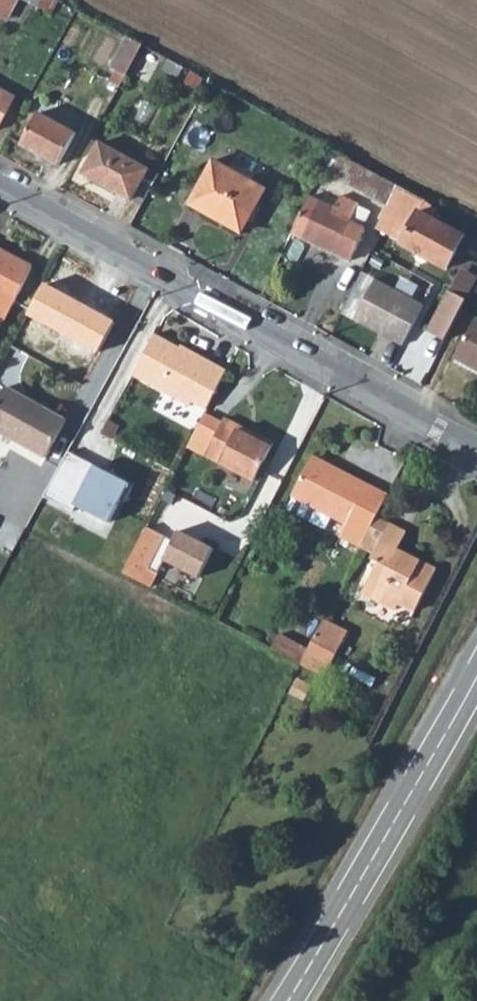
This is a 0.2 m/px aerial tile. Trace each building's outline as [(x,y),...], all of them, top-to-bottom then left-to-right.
[(8,19),(19,0),(0,0),(0,15),(8,19)] [(143,45),(127,37),(110,67),(126,76),(143,45)] [(15,98),(0,89),(0,125),(15,98)] [(39,113),(21,145),(59,166),(77,134),(39,113)] [(100,143),(83,173),(132,200),(149,169),(100,143)] [(332,149),(322,170),(388,206),(398,186),(332,149)] [(191,203),(207,213),(209,210),(244,229),(265,190),(214,161),(191,203)] [(402,244),(447,270),(465,236),(431,218),(437,207),(398,186),(388,206),(376,228),(387,234),(391,226),(407,235),(402,244)] [(292,233),(351,261),(366,230),(362,228),(370,211),(358,205),(359,204),(342,195),(335,209),(309,196),(292,233)] [(14,304),(33,267),(0,249),(0,297),(14,304)] [(406,346),(428,303),(365,270),(344,310),(406,346)] [(94,350),(111,320),(45,285),(29,315),(94,350)] [(427,331),(445,341),(467,300),(449,290),(427,331)] [(453,362),(476,375),(476,319),(475,319),(453,362)] [(207,410),(226,371),(197,354),(195,359),(180,351),(181,348),(155,334),(133,375),(190,406),(192,402),(207,410)] [(0,399),(0,432),(46,458),(67,421),(6,387),(0,399)] [(204,413),(187,448),(255,480),(273,444),(254,434),(252,438),(238,430),(240,427),(224,419),(222,422),(204,413)] [(120,426),(108,420),(100,435),(112,441),(120,426)] [(96,466),(68,452),(44,497),(73,512),(76,506),(109,523),(121,500),(125,502),(134,486),(107,472),(103,478),(93,473),(96,466)] [(312,457),(310,460),(334,472),(336,469),(312,457)] [(334,472),(310,460),(292,495),(347,523),(340,537),(361,548),(376,518),(388,495),(336,469),(334,472)] [(378,563),(363,593),(396,610),(400,603),(415,611),(436,570),(397,550),(406,533),(376,518),(361,548),(374,554),(372,559),(378,563)] [(147,527),(123,573),(151,587),(158,573),(149,569),(166,536),(147,527)] [(180,528),(166,559),(202,578),(216,545),(180,528)] [(324,619),(301,664),(325,676),(348,632),(324,619)] [(280,634),(272,649),(300,663),(308,649),(280,634)]
